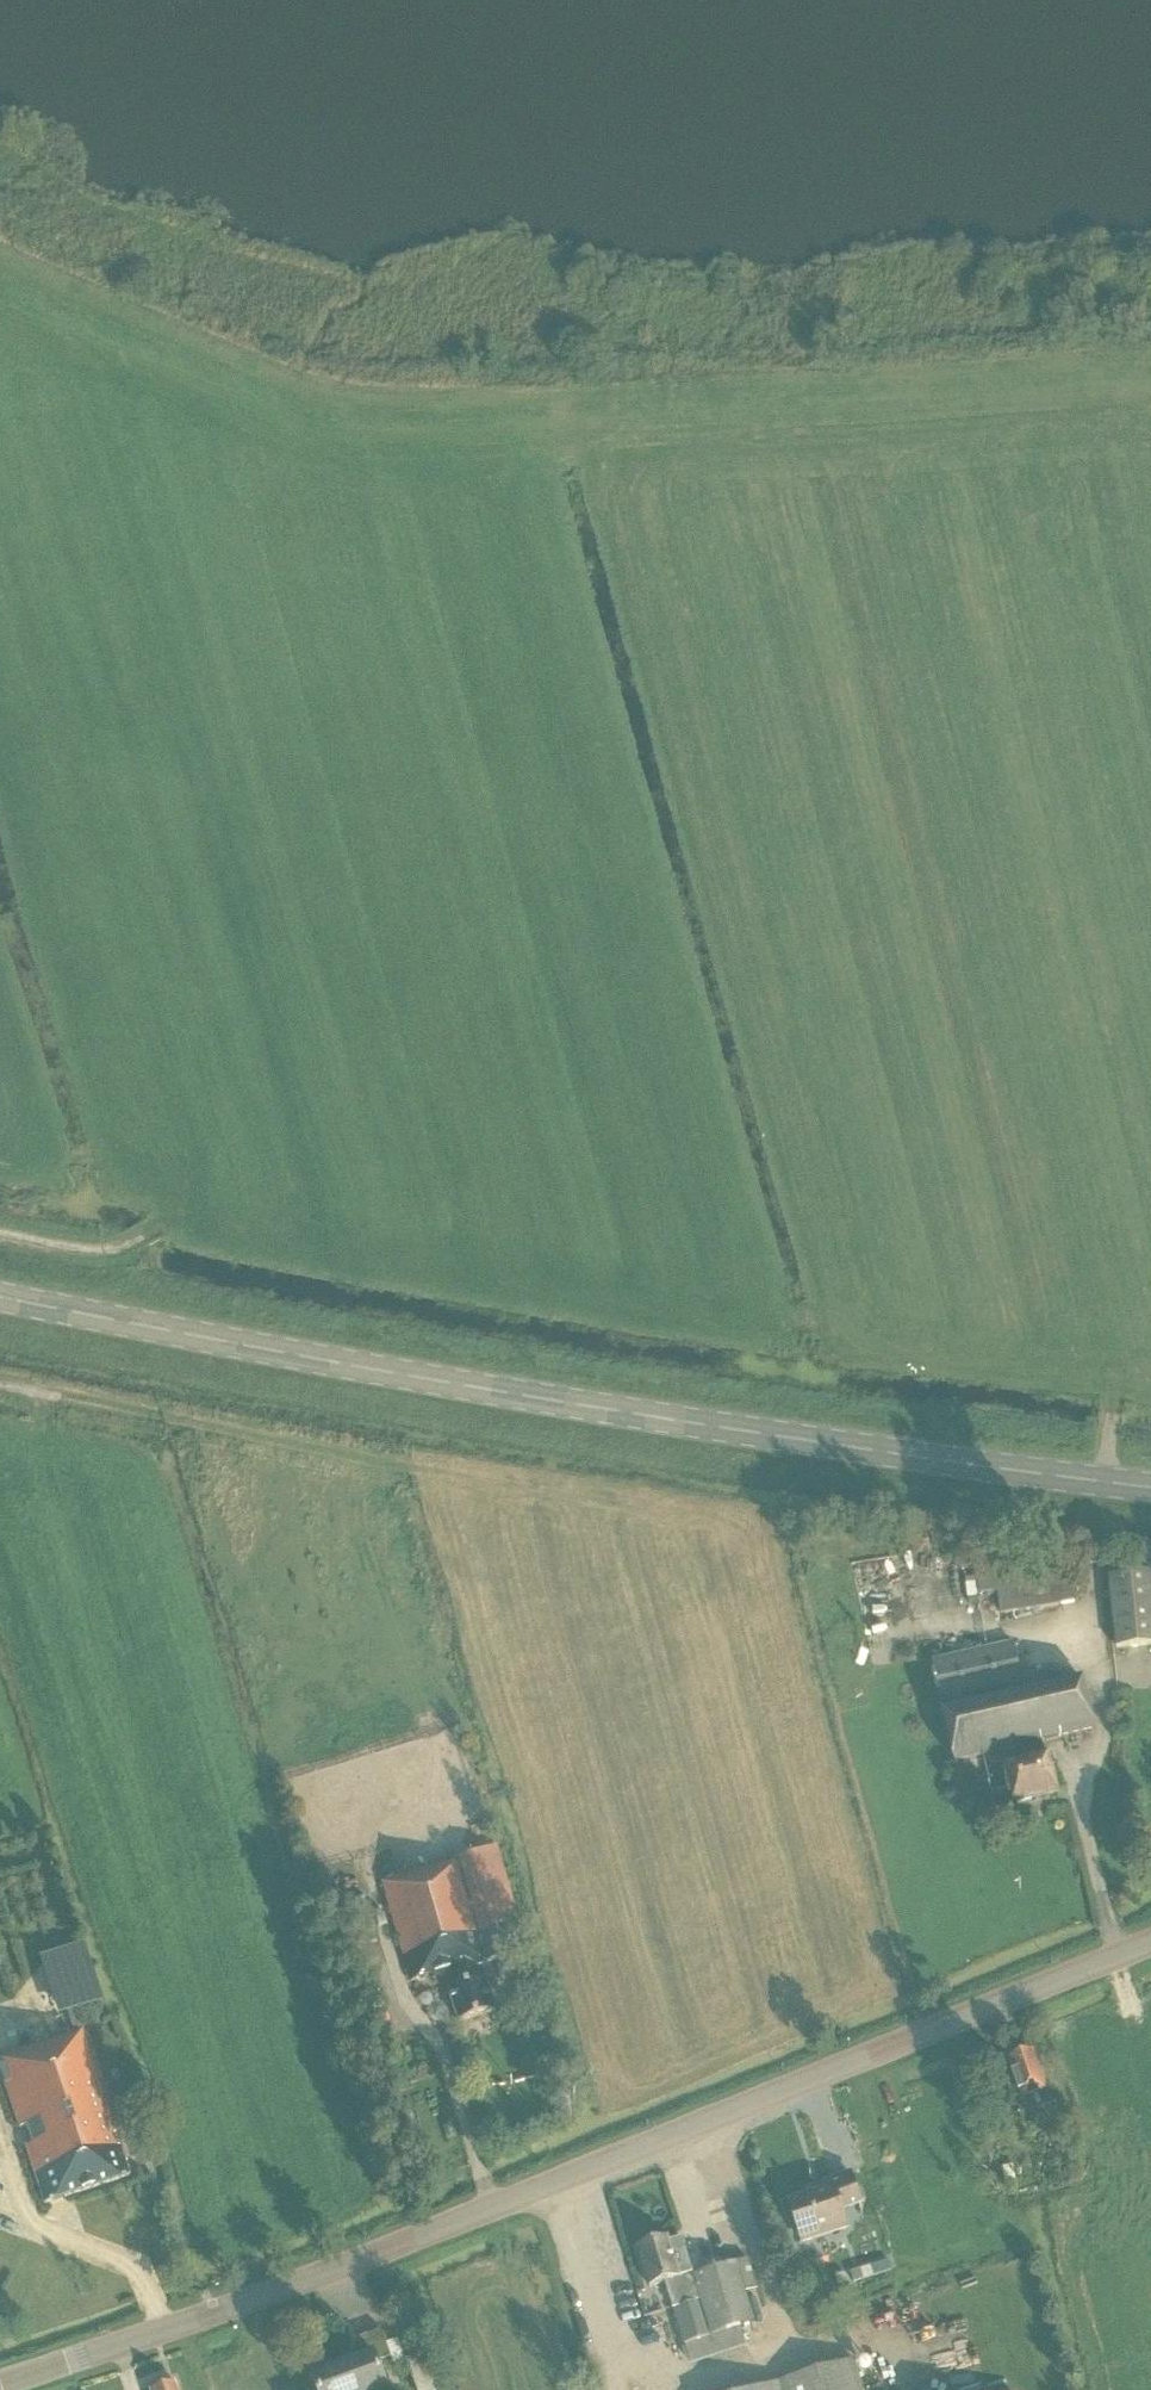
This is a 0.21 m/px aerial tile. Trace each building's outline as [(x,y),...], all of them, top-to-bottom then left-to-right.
[(1072,1563),(1020,1554),(974,1561),(978,1592),(997,1589),(1001,1613),(1078,1601),(1072,1563)] [(1108,1576),(1116,1647),(1150,1644),(1150,1572),(1108,1576)] [(1023,1689),(1020,1676),(1013,1643),(932,1660),(943,1707),(956,1760),(1012,1747),(1015,1762),(1004,1765),(1013,1802),(1058,1792),(1048,1755),(1046,1755),(1043,1740),(1061,1736),(1060,1734),(1094,1726),(1080,1676),(1055,1681),(1023,1689)] [(1052,1668),(1020,1676),(1023,1689),(1055,1681),(1052,1668)] [(962,1788),(957,1785),(950,1785),(946,1790),(947,1798),(951,1802),(959,1801),(963,1796),(962,1788)] [(527,1951),(497,1846),(382,1880),(411,1980),(431,1974),(433,1979),(457,1972),(461,1985),(449,1989),(458,2021),(495,2010),(485,1978),(481,1979),(477,1966),(487,1963),(487,1962),(527,1951)] [(101,1999),(82,1941),(51,1951),(70,2009),(101,1999)] [(80,2028),(0,2055),(0,2073),(43,2202),(48,2200),(48,2202),(125,2177),(124,2175),(128,2174),(80,2028)] [(1047,2090),(1033,2050),(1008,2059),(1021,2097),(1028,2095),(1033,2109),(1051,2103),(1047,2090)] [(841,2208),(858,2202),(848,2172),(824,2180),(827,2187),(790,2199),(804,2240),(847,2226),(841,2208)] [(670,2246),(668,2238),(638,2247),(651,2288),(666,2283),(674,2309),(685,2343),(684,2343),(690,2363),(747,2345),(741,2327),(766,2319),(748,2260),(694,2277),(684,2242),(670,2246)] [(312,2375),(318,2389),(383,2389),(388,2388),(378,2361),(390,2356),(381,2330),(357,2339),(363,2356),(312,2375)] [(853,2359),(750,2389),(863,2389),(853,2359)]
